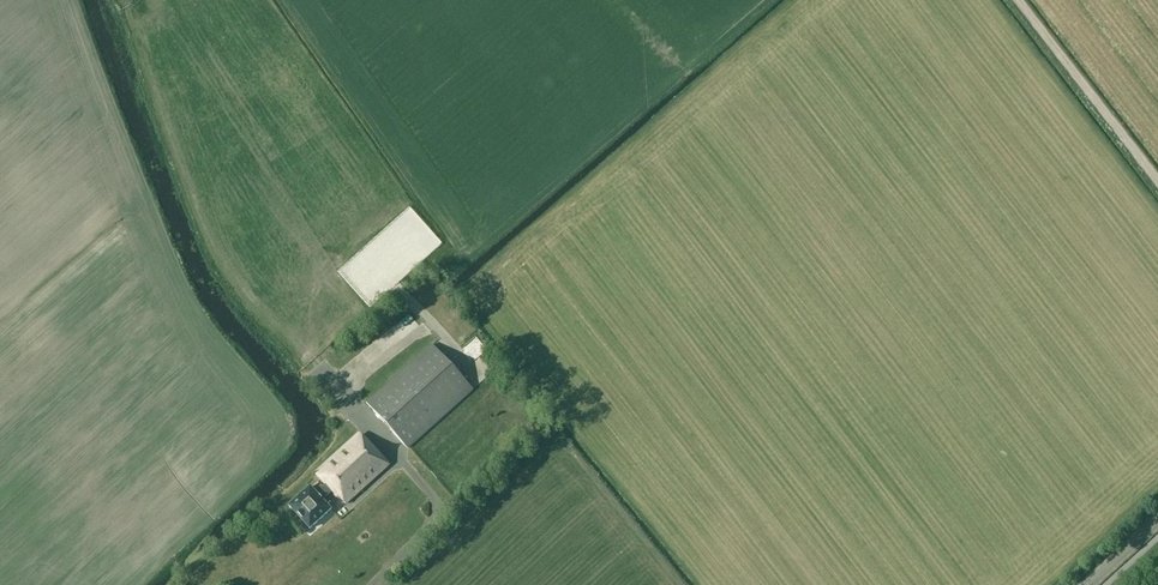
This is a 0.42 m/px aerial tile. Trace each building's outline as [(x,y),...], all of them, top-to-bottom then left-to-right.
[(395,330),(402,338),(411,332),(411,331),(416,327),(410,319),(395,330)] [(476,359),(486,350),(475,338),(464,347),(476,359)] [(407,448),(463,398),(472,390),(432,345),(367,404),(407,448)] [(362,434),(317,475),(325,485),(319,490),(323,494),(319,497),(310,487),(289,506),(310,529),(331,510),(327,505),(330,502),(326,496),(332,491),(337,497),(338,496),(346,504),(389,465),(362,434)]
